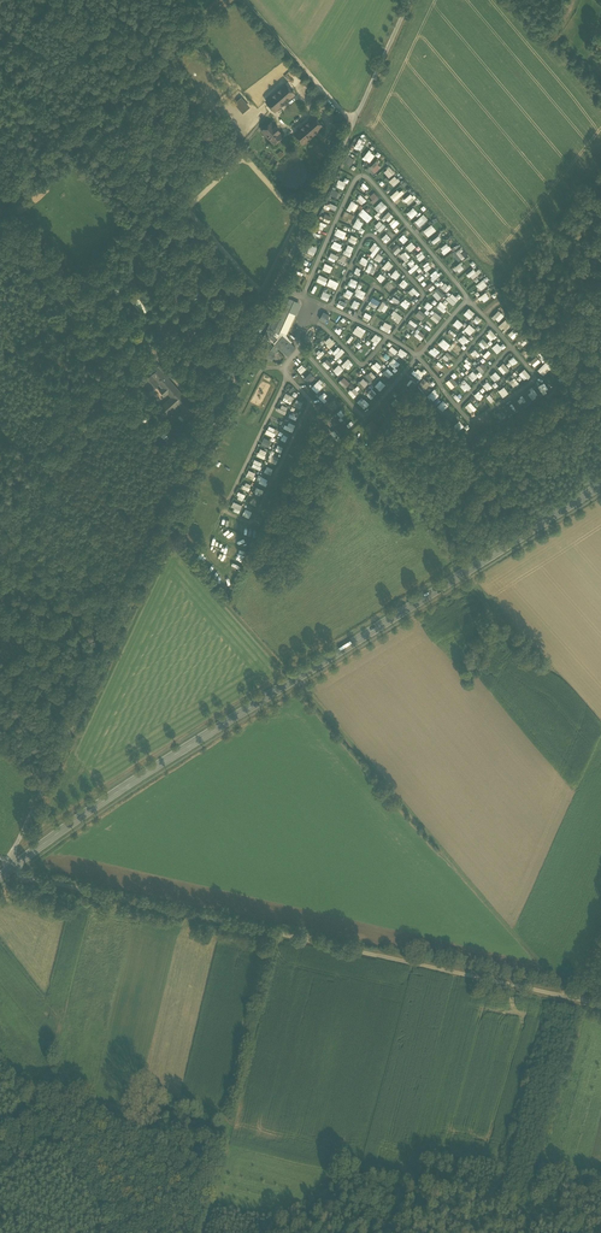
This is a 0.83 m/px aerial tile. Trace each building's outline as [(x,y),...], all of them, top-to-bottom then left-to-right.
[(285,83),(265,101),(275,112),(295,94),(285,83)] [(241,97),(234,103),(242,114),(250,107),(241,97)] [(313,115),(293,133),(303,145),(323,127),(313,115)] [(283,136),(271,122),(260,130),(273,145),(283,136)] [(362,143),(363,140),(359,138),(354,147),(361,150),(364,144),(362,143)] [(363,157),(369,163),(375,155),(369,150),(363,157)] [(343,162),(351,166),(355,158),(347,154),(343,162)] [(375,173),(381,167),(375,161),(369,167),(375,173)] [(389,165),(386,167),(388,169),(384,172),(388,177),(395,173),(389,165)] [(394,186),(400,181),(395,175),(389,181),(394,186)] [(344,189),(348,178),(345,177),(344,181),(338,179),(335,186),(344,189)] [(397,190),(390,196),(394,201),(405,193),(402,190),(399,192),(397,190)] [(373,199),(371,202),(373,204),(380,197),(374,192),(370,196),(373,199)] [(404,200),(408,205),(416,198),(411,193),(404,200)] [(361,194),(356,199),(362,204),(367,200),(361,194)] [(352,200),(347,209),(351,211),(352,209),(355,211),(359,204),(352,200)] [(380,213),(387,206),(381,201),(374,208),(380,213)] [(414,207),(407,212),(411,218),(418,213),(414,207)] [(368,222),(372,217),(363,208),(358,213),(368,222)] [(384,217),(389,221),(393,215),(388,211),(384,217)] [(328,222),(331,216),(326,213),(323,220),(328,222)] [(423,213),(415,222),(420,227),(428,218),(423,213)] [(363,233),(365,229),(361,226),(364,222),(358,218),(353,226),(363,233)] [(394,228),(399,223),(395,218),(389,223),(394,228)] [(378,228),(377,230),(380,232),(386,225),(379,220),(375,226),(378,228)] [(428,236),(436,230),(432,224),(423,230),(428,236)] [(338,228),(334,234),(343,239),(347,232),(338,228)] [(398,239),(402,244),(408,239),(404,234),(398,239)] [(434,244),(442,238),(439,235),(431,241),(434,244)] [(333,241),(331,247),(340,250),(342,244),(333,241)] [(411,242),(406,246),(410,251),(416,247),(411,242)] [(444,254),(452,249),(447,242),(440,248),(444,254)] [(307,252),(314,255),(317,247),(309,244),(307,252)] [(348,244),(343,253),(350,256),(354,247),(348,244)] [(396,254),(401,249),(396,244),(391,250),(396,254)] [(461,252),(463,250),(461,247),(452,253),(458,262),(465,257),(461,252)] [(405,250),(400,255),(405,262),(411,257),(405,250)] [(420,261),(426,256),(421,251),(415,255),(420,261)] [(335,262),(338,255),(331,252),(328,259),(335,262)] [(374,259),(380,262),(384,256),(378,252),(374,259)] [(365,266),(369,260),(362,256),(359,262),(365,266)] [(383,266),(388,271),(394,265),(389,260),(383,266)] [(428,261),(422,265),(426,271),(432,267),(428,261)] [(330,272),(333,266),(325,263),(322,269),(330,272)] [(366,271),(373,274),(376,266),(369,263),(366,271)] [(416,263),(408,270),(411,273),(419,266),(416,263)] [(459,272),(464,268),(460,263),(454,267),(459,272)] [(400,273),(395,269),(390,276),(395,280),(400,273)] [(471,276),(473,278),(482,272),(479,269),(476,271),(474,269),(467,274),(469,277),(471,276)] [(434,271),(429,277),(434,281),(439,276),(434,271)] [(381,273),(376,278),(381,282),(385,277),(381,273)] [(420,281),(424,277),(420,273),(416,277),(420,281)] [(316,280),(325,285),(328,278),(319,274),(316,280)] [(336,289),(340,279),(332,275),(327,285),(336,289)] [(351,278),(348,284),(355,287),(358,281),(351,278)] [(399,284),(403,288),(408,283),(404,279),(399,284)] [(483,279),(476,285),(481,290),(488,284),(483,279)] [(430,291),(435,287),(431,282),(426,287),(430,291)] [(446,282),(441,287),(446,292),(451,287),(446,282)] [(414,293),(417,296),(420,293),(413,286),(408,291),(412,295),(414,293)] [(358,288),(354,295),(363,299),(366,292),(358,288)] [(437,288),(432,294),(439,300),(444,294),(437,288)] [(346,289),(344,296),(351,298),(353,291),(346,289)] [(320,297),(328,300),(331,294),(324,290),(320,297)] [(458,293),(456,296),(451,292),(446,299),(454,305),(462,295),(458,293)] [(478,297),(480,300),(482,299),(483,302),(490,298),(486,292),(478,297)] [(138,294),(130,301),(138,310),(146,304),(138,294)] [(373,296),(369,303),(376,308),(380,301),(373,296)] [(396,305),(399,299),(393,296),(390,302),(396,305)] [(293,301),(284,297),(269,330),(278,334),(293,301)] [(405,298),(401,303),(406,307),(410,302),(405,298)] [(355,299),(351,306),(356,309),(360,302),(355,299)] [(339,300),(337,307),(344,309),(346,302),(339,300)] [(378,307),(384,312),(389,306),(383,301),(378,307)] [(427,301),(424,307),(430,310),(433,304),(427,301)] [(441,301),(436,306),(443,312),(447,307),(441,301)] [(469,319),(475,312),(469,307),(463,314),(469,319)] [(419,309),(415,316),(422,320),(426,314),(419,309)] [(398,322),(403,316),(394,310),(390,316),(398,322)] [(492,316),(498,322),(504,315),(499,310),(492,316)] [(324,311),(320,319),(326,322),(330,314),(324,311)] [(431,317),(438,322),(442,317),(435,311),(431,317)] [(369,321),(372,315),(366,312),(362,318),(369,321)] [(477,324),(482,319),(477,315),(473,320),(477,324)] [(458,318),(453,323),(458,329),(463,324),(458,318)] [(411,319),(406,325),(413,330),(418,324),(411,319)] [(498,326),(502,329),(503,328),(506,330),(511,325),(505,319),(498,326)] [(381,328),(389,332),(393,325),(385,321),(381,328)] [(470,335),(476,329),(470,323),(464,329),(470,335)] [(353,332),(361,337),(366,329),(358,324),(353,332)] [(339,325),(334,330),(339,334),(344,329),(339,325)] [(513,339),(519,333),(514,328),(508,334),(513,339)] [(417,329),(413,334),(421,340),(425,334),(417,329)] [(452,329),(446,334),(451,339),(456,334),(452,329)] [(176,343),(181,348),(189,338),(184,334),(176,343)] [(458,339),(463,345),(469,340),(464,334),(458,339)] [(287,356),(295,348),(282,336),(274,344),(287,356)] [(330,336),(324,342),(330,348),(336,342),(330,336)] [(438,353),(440,355),(451,345),(443,337),(438,343),(443,348),(438,353)] [(524,337),(519,341),(522,346),(527,342),(524,337)] [(483,349),(489,345),(484,338),(478,343),(483,349)] [(497,342),(492,347),(497,353),(506,346),(503,343),(500,346),(497,342)] [(187,354),(193,358),(200,346),(194,343),(187,354)] [(458,354),(462,349),(457,344),(452,349),(458,354)] [(434,356),(439,350),(434,346),(429,351),(434,356)] [(338,358),(345,351),(342,348),(335,355),(338,358)] [(404,357),(407,351),(401,348),(397,354),(404,357)] [(471,352),(475,358),(480,354),(475,349),(471,352)] [(527,358),(531,354),(527,349),(522,353),(527,358)] [(488,350),(483,355),(487,360),(492,354),(488,350)] [(207,366),(214,355),(208,351),(201,362),(207,366)] [(447,361),(448,358),(450,359),(453,355),(446,352),(443,358),(447,361)] [(388,353),(381,357),(383,362),(390,358),(388,353)] [(512,365),(518,361),(514,356),(508,360),(512,365)] [(534,367),(541,361),(536,356),(530,361),(534,367)] [(394,368),(400,363),(394,357),(389,363),(394,368)] [(327,368),(332,364),(327,358),(322,363),(327,368)] [(346,369),(352,362),(348,358),(342,365),(346,369)] [(463,364),(468,369),(472,365),(468,360),(463,364)] [(377,361),(372,366),(377,372),(383,367),(377,361)] [(546,361),(538,369),(543,375),(552,367),(546,361)] [(504,362),(498,367),(503,374),(509,369),(504,362)] [(483,373),(487,368),(481,363),(476,368),(483,373)] [(297,367),(299,373),(306,370),(304,364),(297,367)] [(338,375),(344,369),(339,364),(333,370),(338,375)] [(164,376),(165,375),(167,377),(168,376),(158,366),(143,379),(152,390),(158,384),(162,389),(160,391),(164,396),(168,393),(172,397),(157,410),(164,418),(178,405),(182,409),(179,413),(185,419),(188,416),(189,416),(196,410),(191,404),(178,391),(177,392),(164,376)] [(426,372),(418,366),(412,373),(420,379),(426,372)] [(459,367),(456,369),(461,376),(464,374),(459,367)] [(387,368),(383,372),(388,378),(393,373),(387,368)] [(519,372),(524,380),(530,376),(526,368),(519,372)] [(371,371),(366,376),(371,381),(376,376),(371,371)] [(472,381),(482,375),(480,371),(475,374),(473,371),(468,374),(472,381)] [(495,371),(490,376),(494,382),(500,376),(495,371)] [(310,372),(305,377),(310,382),(315,377),(310,372)] [(453,376),(446,382),(451,389),(458,384),(453,376)] [(344,377),(339,382),(346,388),(350,383),(344,377)] [(515,377),(509,382),(513,387),(519,382),(515,377)] [(357,383),(363,389),(368,383),(363,378),(357,383)] [(321,379),(311,387),(317,393),(323,387),(321,384),(323,381),(321,379)] [(425,391),(430,386),(423,379),(418,385),(425,391)] [(459,384),(465,391),(471,387),(465,379),(459,384)] [(380,391),(386,385),(380,380),(375,386),(380,391)] [(487,390),(492,386),(487,381),(482,385),(487,390)] [(546,393),(545,390),(547,389),(544,382),(537,386),(542,395),(546,393)] [(354,397),(361,389),(356,385),(349,393),(354,397)] [(504,386),(498,390),(503,397),(508,393),(504,386)] [(532,386),(529,388),(531,392),(528,393),(530,398),(537,395),(532,386)] [(366,394),(371,399),(377,393),(372,388),(366,394)] [(474,395),(479,400),(484,396),(480,390),(474,395)] [(283,400),(291,403),(294,396),(286,392),(283,400)] [(365,409),(369,404),(362,397),(357,402),(365,409)] [(391,402),(395,407),(400,403),(397,398),(391,402)] [(300,408),(303,402),(296,399),(293,405),(300,408)] [(441,412),(447,405),(443,400),(436,407),(441,412)] [(470,401),(464,406),(470,413),(476,408),(470,401)] [(478,405),(481,409),(487,405),(484,401),(478,405)] [(282,405),(281,408),(278,407),(277,411),(286,413),(288,406),(282,405)] [(502,410),(496,413),(499,419),(505,416),(502,410)] [(455,418),(450,411),(445,415),(450,422),(455,418)] [(373,436),(381,428),(372,419),(364,427),(373,436)] [(289,422),(288,425),(284,424),(283,428),(293,431),(295,424),(289,422)] [(275,437),(278,430),(269,425),(265,432),(275,437)] [(261,444),(270,447),(272,440),(264,437),(261,444)] [(260,448),(257,456),(265,458),(267,451),(260,448)] [(279,457),(271,454),(268,460),(275,464),(279,457)] [(264,472),(271,474),(273,468),(266,466),(264,472)] [(249,470),(246,476),(253,479),(256,473),(249,470)] [(257,479),(259,480),(259,482),(266,485),(268,479),(258,476),(257,479)] [(260,496),(263,490),(256,487),(253,493),(260,496)] [(236,497),(243,501),(246,494),(239,491),(236,497)] [(233,501),(231,506),(234,507),(232,510),(239,513),(242,505),(233,501)] [(249,518),(252,511),(245,508),(242,515),(249,518)]
